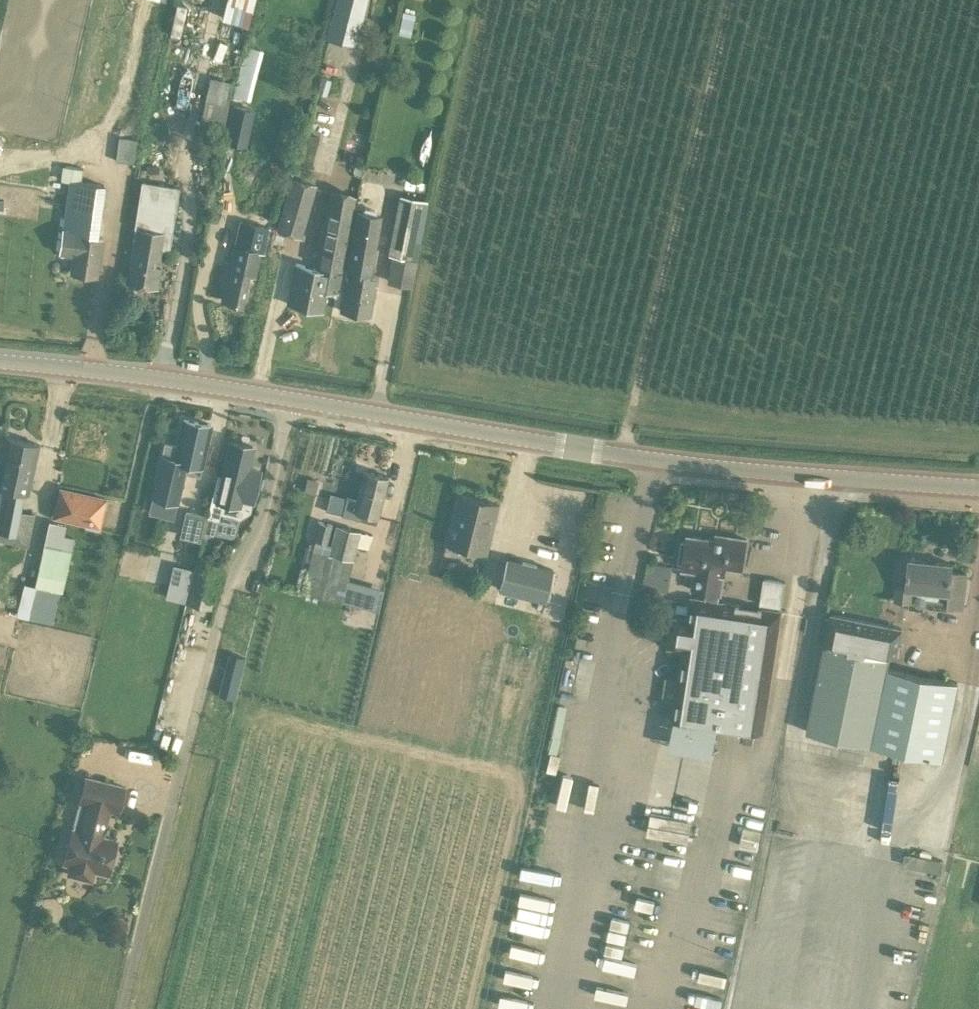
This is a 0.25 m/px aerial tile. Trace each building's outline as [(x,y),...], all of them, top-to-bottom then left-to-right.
[(181,24),(187,0),(174,0),(168,21),(181,24)] [(226,17),(251,23),(256,0),(230,0),(226,17)] [(354,43),(365,0),(337,0),(328,36),(354,43)] [(414,14),(404,12),(403,12),(398,33),(399,33),(409,35),(414,14)] [(249,96),(262,51),(249,47),(235,92),(249,96)] [(207,75),(200,107),(225,112),(232,80),(207,75)] [(331,79),(321,76),(317,91),(326,94),(331,79)] [(246,144),(253,109),(234,105),(226,140),(246,144)] [(139,121),(121,118),(116,161),(133,163),(139,121)] [(296,157),(310,162),(319,135),(305,131),(296,157)] [(102,239),(99,238),(106,185),(100,184),(103,166),(99,166),(103,146),(67,140),(60,180),(69,181),(63,234),(60,252),(73,254),(70,272),(97,276),(102,239)] [(318,185),(292,177),(276,229),(302,237),(318,185)] [(141,180),(133,241),(169,245),(177,186),(141,180)] [(335,291),(339,274),(340,270),(343,270),(356,197),(330,191),(316,268),(296,263),(288,303),(321,310),(325,290),(335,291)] [(415,259),(428,200),(402,194),(389,254),(394,255),(390,279),(411,283),(415,259)] [(375,209),(365,207),(360,212),(357,211),(347,271),(340,310),(370,315),(377,276),(371,276),(381,215),(377,214),(375,209)] [(264,251),(272,224),(249,216),(245,232),(248,233),(245,246),(233,244),(220,298),(241,303),(248,274),(255,276),(261,250),(264,251)] [(133,241),(127,280),(158,285),(164,245),(133,241)] [(172,518),(176,502),(177,502),(184,472),(189,473),(198,475),(200,466),(201,466),(209,424),(183,420),(178,446),(164,444),(151,497),(148,512),(172,518)] [(0,464),(0,541),(29,547),(35,514),(21,511),(25,492),(29,493),(39,444),(6,437),(0,464)] [(241,517),(251,511),(260,471),(247,468),(252,446),(231,441),(224,474),(219,473),(209,516),(219,518),(221,513),(241,517)] [(325,510),(342,514),(352,516),(359,518),(361,513),(378,518),(388,477),(363,470),(356,500),(346,498),(345,501),(328,497),(325,510)] [(101,529),(108,497),(59,486),(52,518),(101,529)] [(457,494),(445,544),(485,553),(497,504),(457,494)] [(205,512),(187,507),(181,532),(200,536),(205,512)] [(65,524),(49,521),(45,544),(41,564),(37,585),(24,582),(16,614),(53,623),(66,570),(71,550),(60,548),(65,524)] [(319,521),(314,539),(329,542),(333,524),(319,521)] [(336,526),(330,555),(351,560),(358,531),(336,526)] [(763,732),(782,611),(719,602),(721,594),(725,574),(726,574),(727,567),(743,569),(748,539),(730,536),(729,541),(689,535),(688,541),(683,540),(679,562),(685,562),(684,568),(697,570),(694,590),(707,592),(706,600),(693,598),(689,620),(685,621),(681,622),(678,626),(676,629),(675,636),(676,639),(678,644),(681,648),(685,649),(674,719),(763,732)] [(351,560),(330,555),(313,551),(303,593),(342,602),(342,600),(347,577),(351,560)] [(506,557),(497,591),(545,603),(553,569),(506,557)] [(963,608),(967,573),(952,571),(953,563),(909,558),(907,586),(895,584),(894,600),(912,603),(913,590),(950,594),(949,607),(963,608)] [(193,568),(185,603),(211,610),(220,575),(221,569),(195,561),(193,568)] [(185,602),(185,603),(193,568),(173,563),(165,597),(185,602)] [(347,577),(342,600),(374,609),(380,586),(347,577)] [(764,577),(759,602),(781,606),(785,581),(764,577)] [(881,624),(832,614),(808,731),(943,758),(959,682),(894,669),(903,628),(883,624),(881,624)] [(229,667),(240,670),(244,656),(232,654),(229,667)] [(234,695),(237,682),(226,679),(222,692),(234,695)] [(86,776),(80,801),(87,803),(80,830),(73,828),(64,862),(71,864),(69,873),(92,879),(94,870),(109,873),(110,867),(114,864),(116,856),(114,852),(117,840),(103,836),(110,809),(119,811),(125,786),(86,776)] [(644,828),(665,834),(668,824),(669,824),(671,818),(648,811),(644,828)]
